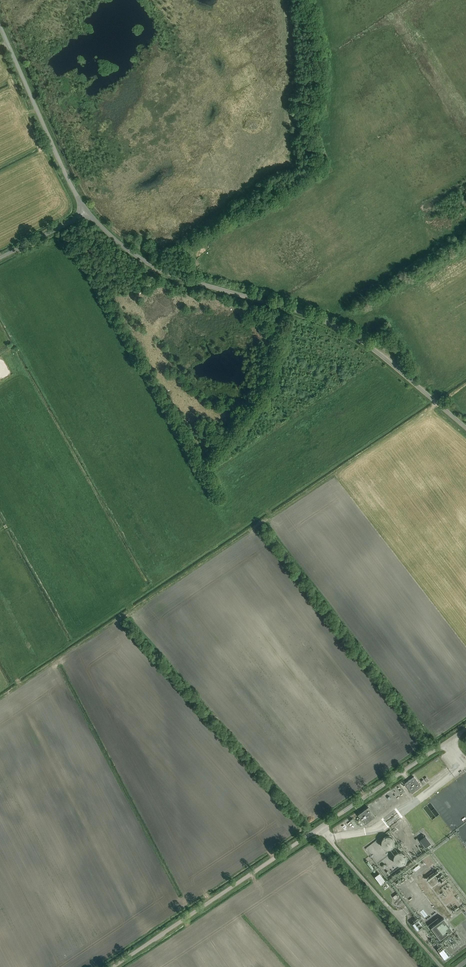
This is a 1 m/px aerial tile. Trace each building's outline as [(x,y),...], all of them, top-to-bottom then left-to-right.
[(436,780),(446,772),(444,770),(442,771),(441,771),(437,774),(438,775),(434,778),(436,780)] [(404,783),(412,793),(421,786),(414,776),(404,783)] [(368,807),(358,814),(365,823),(375,816),(368,807)] [(382,839),(381,842),(382,846),(385,848),(388,849),(391,848),(394,845),(394,842),(393,839),(391,836),(388,835),(384,837),(382,839)] [(425,847),(431,843),(426,835),(420,840),(425,847)] [(373,843),(367,848),(372,854),(376,851),(374,849),(377,847),(373,843)] [(397,852),(394,854),(393,858),(394,862),(397,864),(401,865),(404,863),(406,860),(406,856),(404,853),(401,852),(397,852)] [(380,872),(375,876),(381,884),(386,880),(380,872)] [(444,918),(431,927),(440,939),(452,929),(444,918)] [(413,923),(418,929),(422,926),(417,919),(413,923)] [(446,959),(452,955),(447,946),(441,950),(446,959)]
